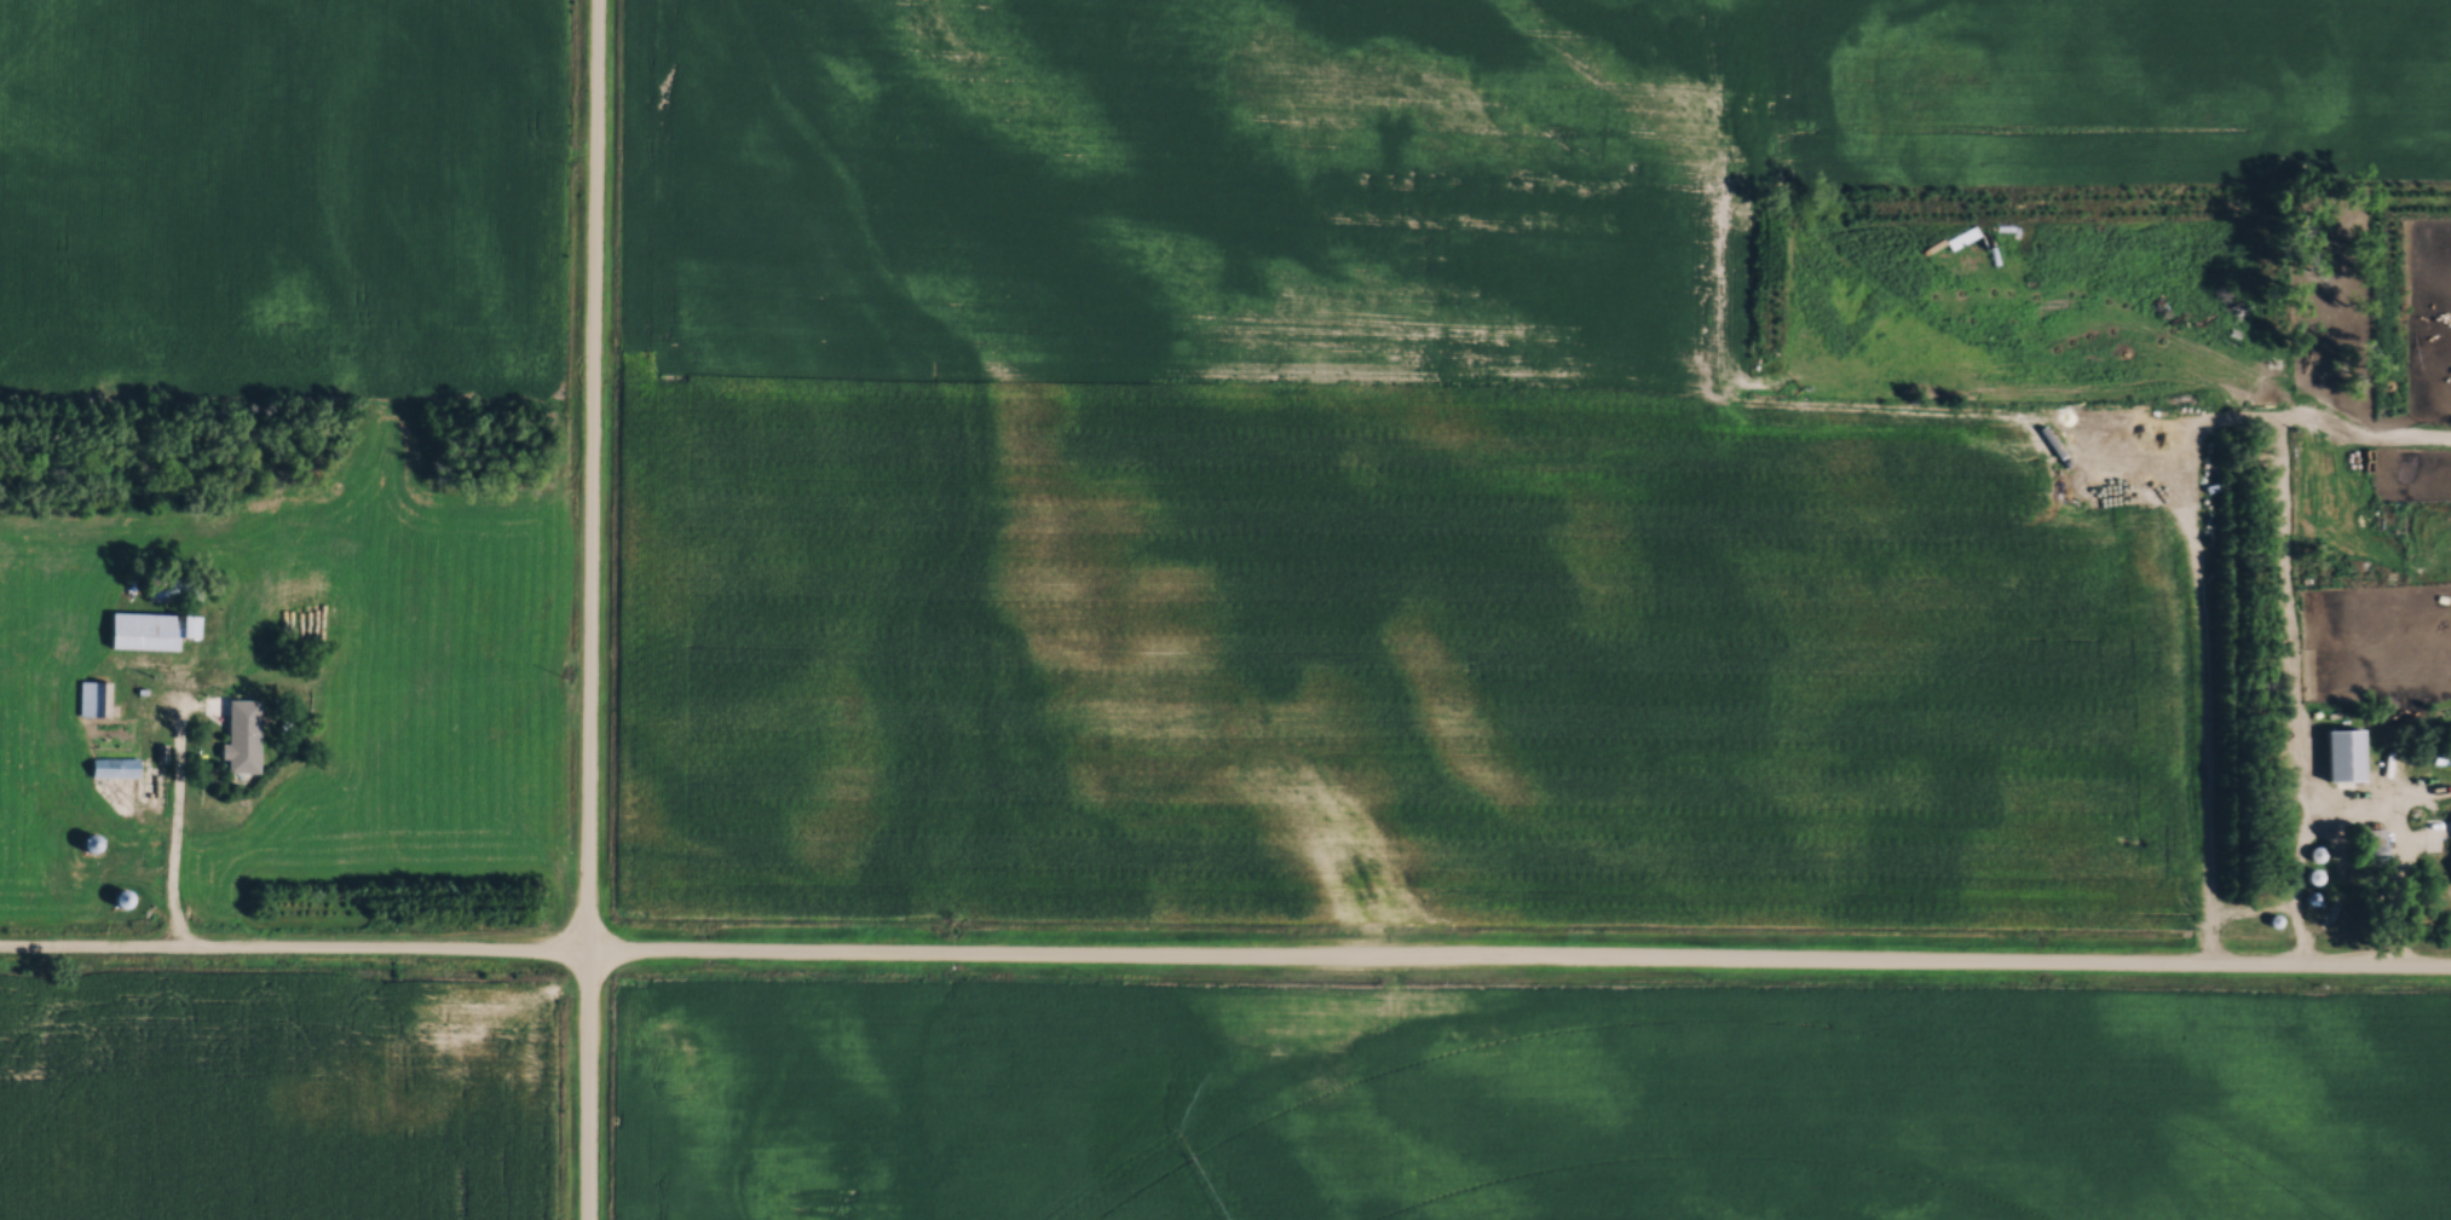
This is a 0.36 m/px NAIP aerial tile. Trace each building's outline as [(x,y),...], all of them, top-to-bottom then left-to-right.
[(174,650),(174,636),(199,637),(199,615),(109,612),(108,647),(174,650)] [(109,681),(79,681),(79,717),(109,717),(109,681)] [(33,719),(45,719),(45,692),(33,692),(33,719)] [(255,772),(255,699),(222,699),(222,772),(255,772)] [(2360,729),(2324,729),(2324,779),(2360,779),(2360,729)] [(2433,762),(2450,762),(2450,748),(2433,748),(2433,762)] [(90,758),(90,777),(136,777),(136,758),(90,758)] [(95,848),(92,835),(79,839),(82,852),(95,848)]
